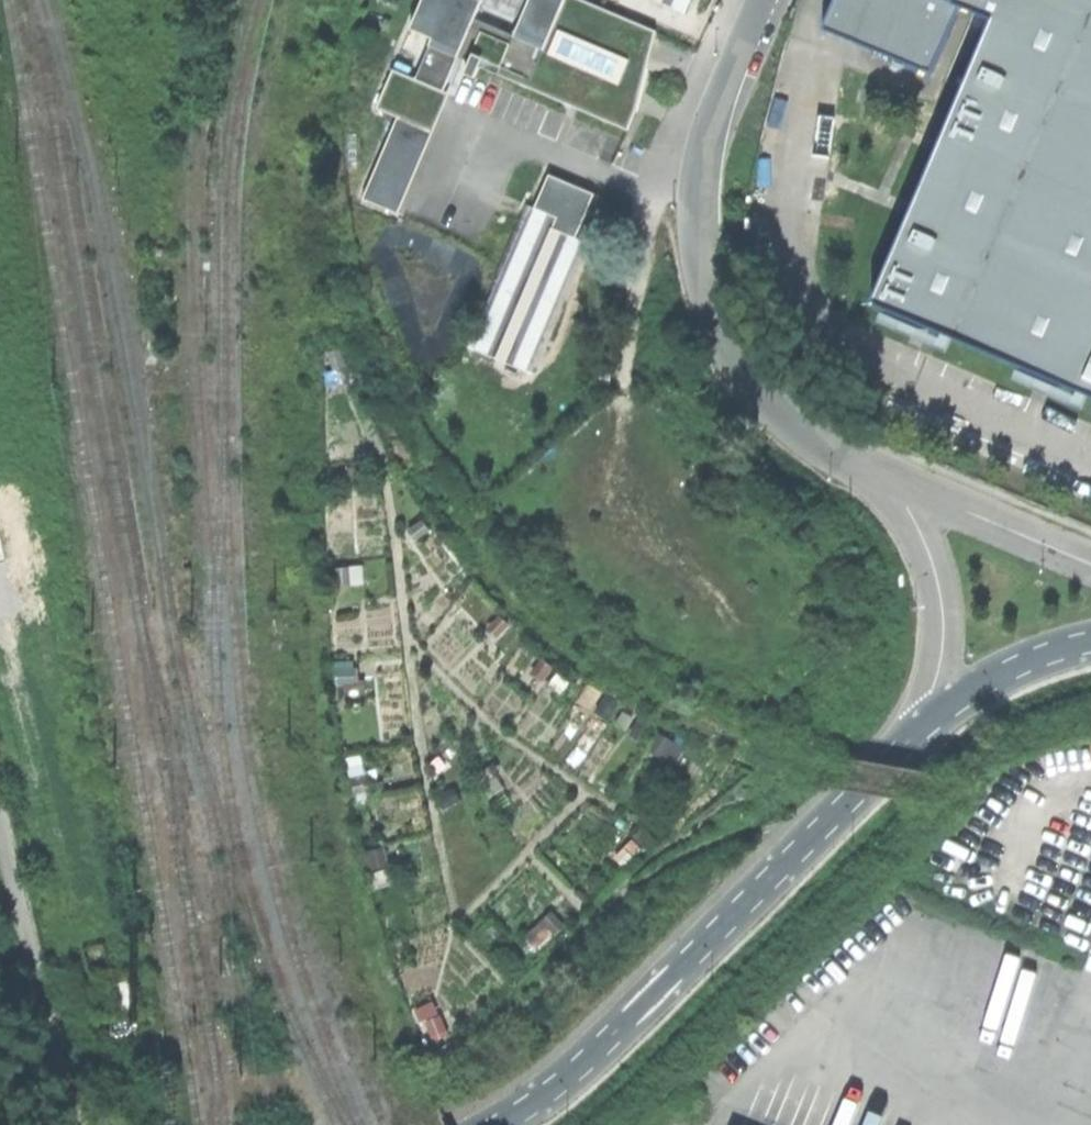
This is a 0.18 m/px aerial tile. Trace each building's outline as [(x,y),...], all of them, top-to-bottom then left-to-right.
[(458,57),(474,19),(481,4),(482,0),(423,0),(410,29),(433,38),(430,45),(458,57)] [(458,57),(469,62),(465,74),(475,78),(480,67),(616,124),(616,125),(628,130),(636,111),(624,106),(638,74),(655,31),(581,0),(530,0),(521,21),(514,37),(474,19),(458,57)] [(481,4),(521,21),(530,0),(482,0),(481,4)] [(685,13),(691,0),(653,0),(685,13)] [(824,29),(932,75),(961,7),(992,20),(963,88),(873,302),(916,320),(959,338),(1017,362),(1090,393),(1090,0),(836,0),(824,29)] [(444,91),(458,57),(430,45),(415,79),(444,91)] [(377,108),(398,117),(432,133),(449,94),(444,91),(415,79),(393,70),(377,108)] [(398,214),(432,133),(398,117),(362,199),(398,214)] [(548,176),(473,349),(525,371),(582,241),(575,238),(593,195),(548,176)] [(352,381),(340,348),(327,353),(334,373),(331,374),(333,378),(326,380),(329,389),(352,381)] [(610,374),(598,374),(597,389),(610,389),(610,374)] [(430,530),(422,520),(408,531),(416,541),(430,530)] [(364,584),(362,566),(329,569),(331,587),(364,584)] [(509,624),(499,616),(487,629),(497,637),(509,624)] [(552,668),(541,660),(531,674),(542,682),(552,668)] [(353,662),(331,663),(332,686),(360,684),(359,668),(353,669),(353,662)] [(641,740),(652,724),(641,716),(630,733),(641,740)] [(684,748),(658,735),(650,751),(676,764),(684,748)] [(361,756),(346,759),(353,794),(368,791),(361,756)] [(460,800),(454,788),(436,796),(442,809),(460,800)] [(633,840),(615,857),(623,866),(642,849),(633,840)] [(385,847),(361,852),(365,869),(388,865),(385,847)] [(552,912),(525,936),(537,949),(552,936),(553,937),(565,926),(552,912)] [(418,1021),(438,1013),(433,1001),(413,1009),(418,1021)] [(434,1042),(450,1035),(441,1015),(425,1022),(434,1042)]
